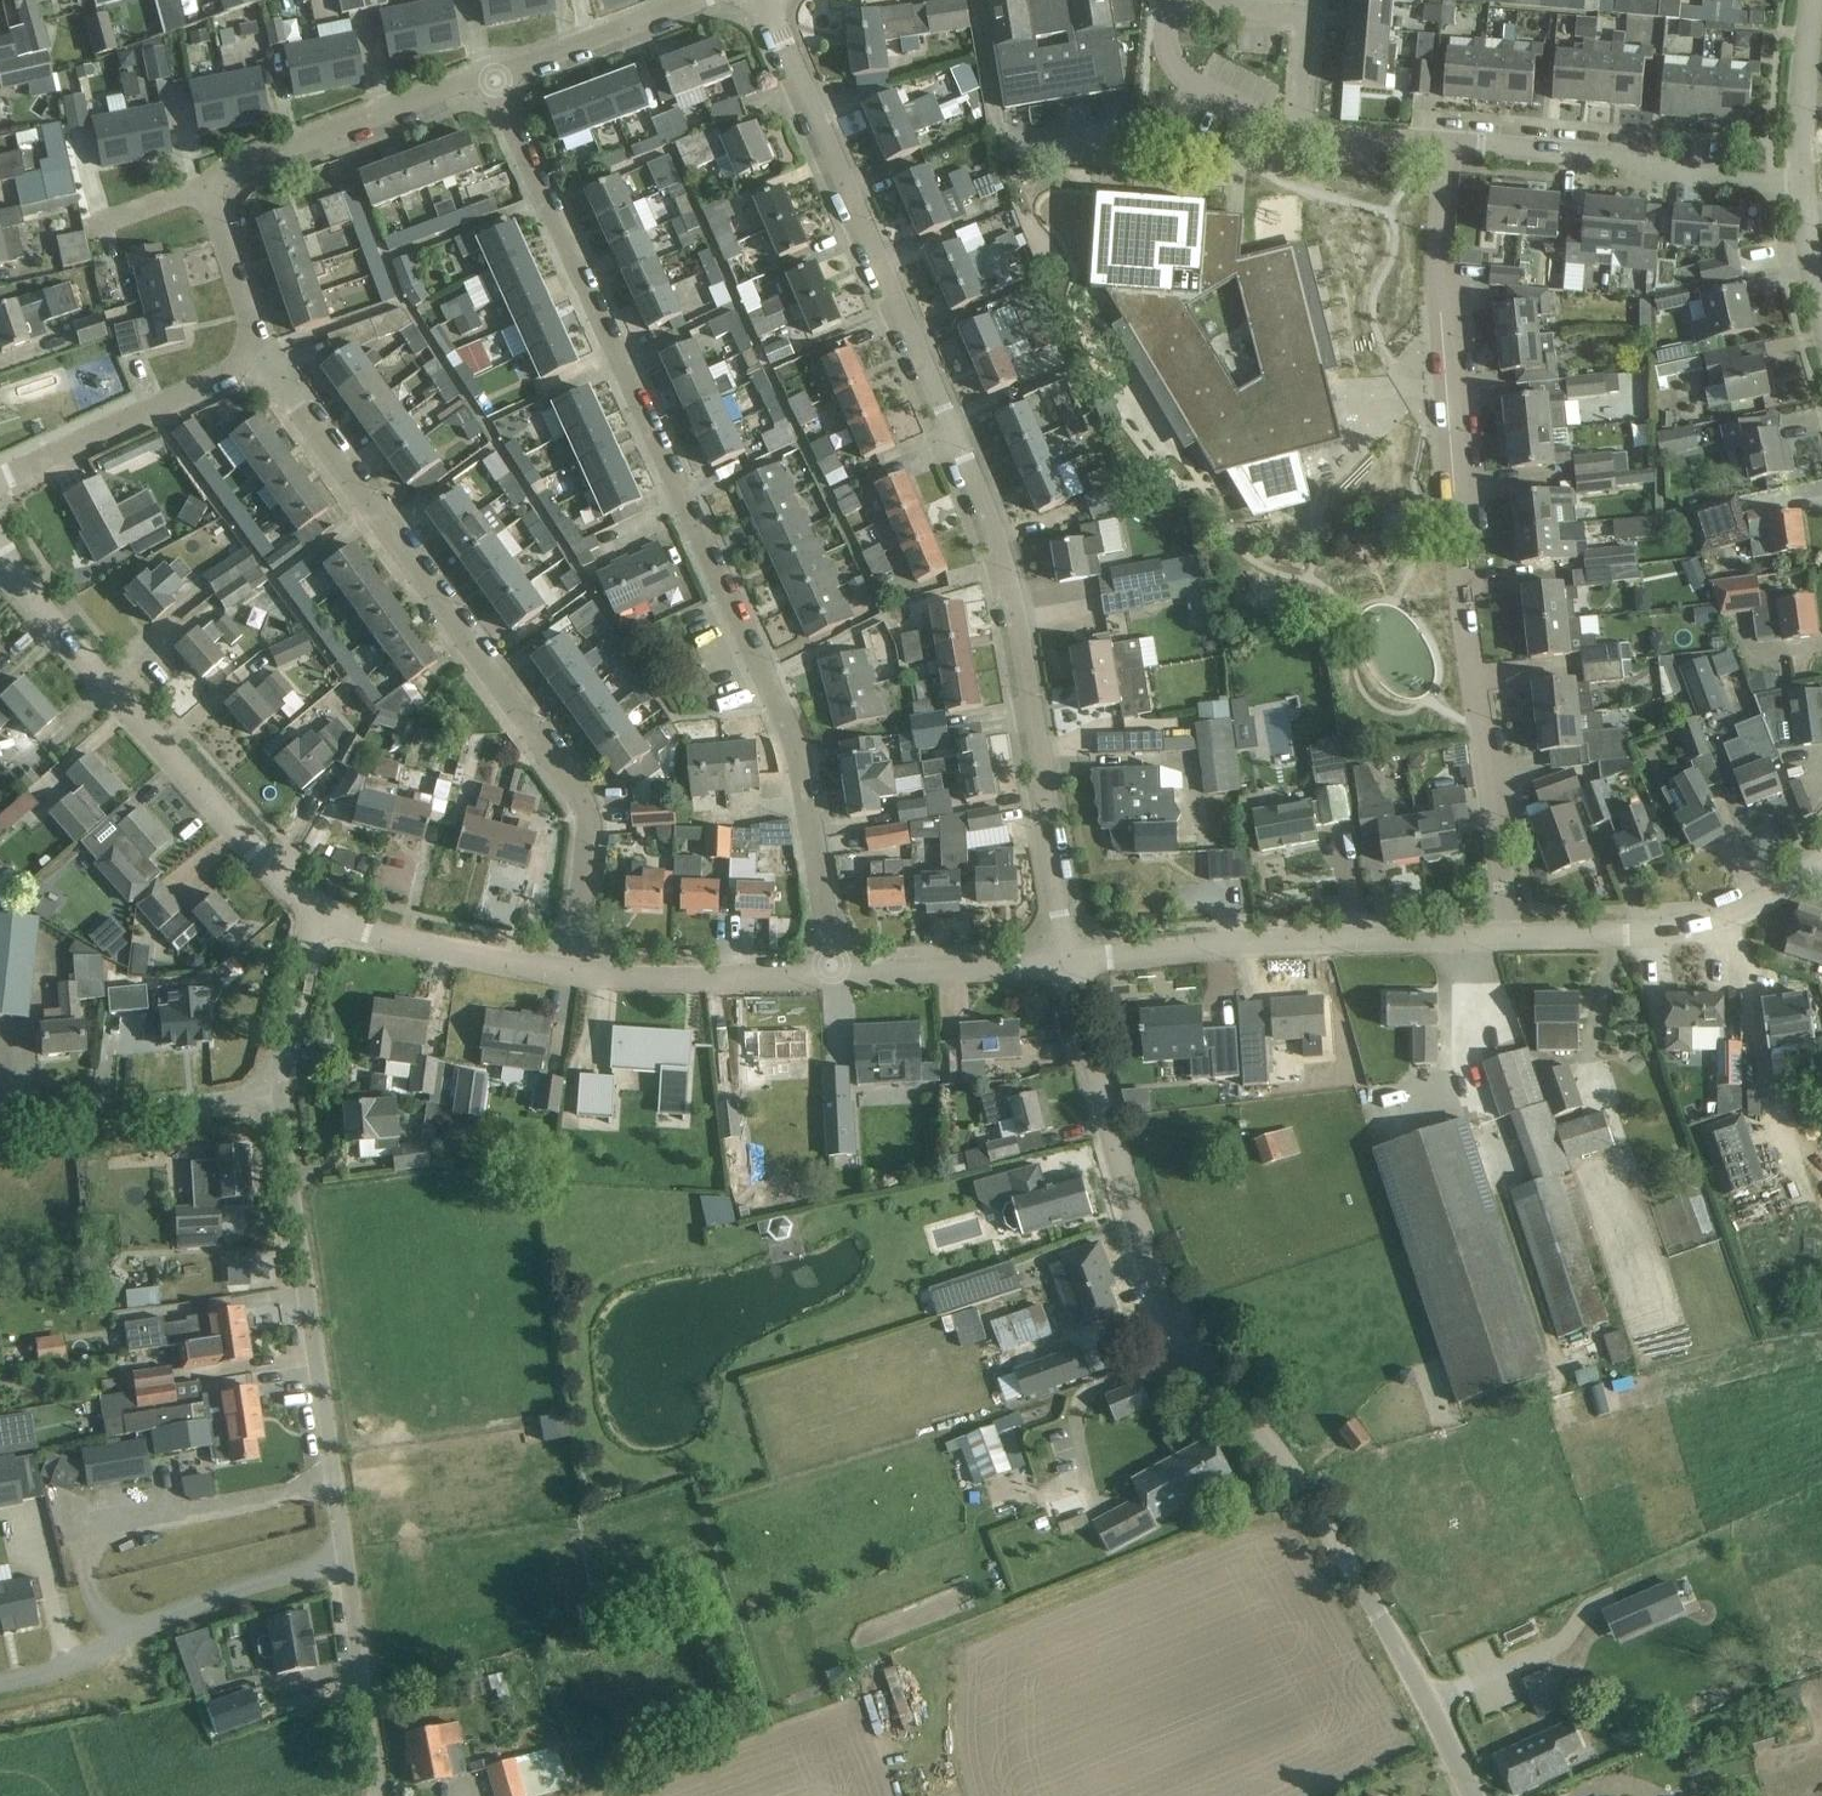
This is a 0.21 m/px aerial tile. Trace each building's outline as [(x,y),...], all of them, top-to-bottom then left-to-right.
[(15,55),(39,50),(34,23),(40,22),(34,3),(44,0),(15,0),(22,27),(10,30),(12,36),(10,37),(15,55)] [(165,33),(185,28),(178,0),(156,0),(165,33)] [(243,7),(243,6),(241,0),(223,0),(226,12),(243,7)] [(316,12),(335,7),(333,0),(313,0),(316,12)] [(385,0),(339,0),(342,14),(387,5),(385,0)] [(516,0),(481,0),(486,25),(520,18),(516,0)] [(520,18),(554,11),(552,0),(516,0),(520,18)] [(851,46),(971,28),(967,0),(959,0),(912,8),(914,20),(882,24),(881,13),(881,12),(846,17),(846,18),(851,46)] [(1038,52),(1036,39),(1047,37),(1041,0),(1029,0),(1028,0),(988,0),(997,59),(1038,52)] [(1047,37),(1068,34),(1070,47),(1117,40),(1110,0),(1041,0),(1047,37)] [(1393,2),(1364,0),(1343,0),(1342,12),(1350,13),(1349,28),(1390,32),(1393,2)] [(1437,7),(1436,24),(1454,25),(1457,0),(1452,0),(1450,0),(1445,0),(1444,7),(1437,7)] [(1568,10),(1585,11),(1586,0),(1569,0),(1568,10)] [(1617,3),(1616,14),(1659,18),(1661,0),(1617,0),(1617,3)] [(1659,18),(1696,22),(1697,10),(1681,8),(1682,0),(1661,0),(1659,18)] [(449,1),(415,8),(424,53),(459,47),(449,1)] [(1600,13),(1616,14),(1617,3),(1601,1),(1600,13)] [(1436,24),(1437,7),(1425,6),(1423,23),(1436,24)] [(390,60),(424,53),(415,8),(381,15),(390,60)] [(1697,10),(1696,22),(1712,23),(1713,11),(1697,10)] [(1724,24),(1741,26),(1743,14),(1725,12),(1724,24)] [(1750,26),(1764,27),(1765,13),(1751,12),(1750,26)] [(116,51),(107,13),(85,19),(89,34),(95,56),(116,51)] [(1536,25),(1548,27),(1549,17),(1537,16),(1536,25)] [(1598,19),(1577,18),(1576,38),(1596,40),(1598,19)] [(286,44),(282,20),(265,23),(270,47),(286,44)] [(258,23),(240,26),(242,37),(259,34),(258,23)] [(1680,36),(1701,38),(1702,25),(1681,23),(1680,36)] [(233,26),(220,30),(223,46),(236,43),(233,26)] [(1505,26),(1504,42),(1508,43),(1515,43),(1516,27),(1505,26)] [(971,28),(851,46),(855,76),(854,76),(855,78),(889,73),(887,57),(921,52),(918,37),(971,28)] [(1390,32),(1349,28),(1348,44),(1339,43),(1338,56),(1396,61),(1398,44),(1389,43),(1390,32)] [(208,32),(190,34),(192,45),(210,42),(208,32)] [(1613,35),(1613,45),(1624,46),(1625,36),(1613,35)] [(15,55),(10,37),(0,39),(0,64),(16,60),(15,55)] [(163,47),(161,37),(142,44),(144,51),(142,51),(148,83),(170,79),(164,47),(163,47)] [(354,37),(320,44),(329,89),(363,82),(356,51),(354,37)] [(1475,41),(1451,39),(1450,49),(1448,49),(1444,97),(1474,100),(1478,52),(1484,52),(1485,41),(1475,40),(1475,41)] [(1070,47),(1038,52),(997,59),(1005,110),(1121,91),(1121,90),(1125,89),(1117,40),(1070,47)] [(691,52),(704,88),(733,77),(720,41),(691,52)] [(1478,52),(1474,100),(1503,102),(1507,54),(1514,55),(1515,43),(1508,43),(1504,42),(1503,54),(1484,52),(1478,52)] [(1587,54),(1594,55),(1595,44),(1584,43),(1584,46),(1576,45),(1575,53),(1557,52),(1553,99),(1583,102),(1587,54)] [(295,96),(329,89),(320,44),(286,50),(295,96)] [(1623,57),(1624,46),(1613,45),(1595,44),(1594,55),(1587,54),(1583,102),(1612,104),(1616,57),(1623,57)] [(1507,54),(1503,102),(1532,105),(1536,57),(1544,58),(1545,46),(1532,45),(1531,56),(1514,55),(1507,54)] [(1721,46),(1719,73),(1701,71),(1694,71),(1690,118),(1719,121),(1721,106),(1721,98),(1723,73),(1730,74),(1731,65),(1732,47),(1721,46)] [(1414,63),(1432,64),(1434,48),(1422,47),(1421,60),(1414,59),(1414,63)] [(1623,57),(1616,57),(1612,104),(1641,107),(1646,59),(1653,60),(1654,49),(1642,48),(1641,59),(1623,57)] [(137,67),(133,52),(118,55),(121,71),(137,67)] [(675,98),(704,88),(691,52),(662,63),(675,98)] [(16,60),(0,64),(0,87),(1,91),(26,86),(29,97),(54,91),(46,54),(16,60)] [(1395,76),(1396,61),(1338,56),(1337,70),(1346,70),(1344,85),(1344,87),(1386,90),(1386,89),(1387,75),(1395,76)] [(1694,71),(1701,71),(1702,61),(1702,59),(1690,58),(1689,70),(1665,68),(1661,116),(1690,118),(1694,71)] [(1432,64),(1414,63),(1411,95),(1429,96),(1432,64)] [(1731,65),(1730,74),(1723,73),(1721,98),(1721,106),(1719,121),(1749,124),(1753,76),(1760,76),(1761,64),(1749,64),(1749,66),(1731,65)] [(75,69),(78,79),(93,75),(91,65),(75,69)] [(259,72),(224,79),(233,125),(268,118),(259,72)] [(607,83),(620,119),(649,108),(636,72),(607,83)] [(141,97),(136,73),(120,77),(125,100),(141,97)] [(199,131),(233,125),(224,79),(190,86),(199,131)] [(977,80),(959,88),(963,97),(981,89),(977,80)] [(592,129),(620,119),(607,83),(578,94),(592,129)] [(984,103),(979,91),(965,97),(970,109),(984,103)] [(903,108),(896,93),(864,107),(864,108),(865,108),(876,135),(939,108),(934,95),(903,108)] [(102,167),(137,160),(128,115),(123,94),(110,96),(114,118),(93,122),(102,167)] [(592,129),(578,94),(549,104),(563,140),(592,129)] [(88,127),(82,95),(62,100),(68,131),(88,127)] [(746,114),(739,97),(712,108),(719,126),(746,114)] [(128,115),(137,160),(171,154),(162,108),(128,115)] [(940,108),(876,135),(888,162),(888,164),(921,150),(914,134),(945,121),(940,108)] [(679,109),(665,114),(677,143),(691,137),(679,109)] [(659,137),(664,148),(677,143),(665,114),(652,120),(659,137)] [(76,197),(76,196),(60,126),(42,129),(45,140),(49,161),(40,163),(49,202),(0,213),(76,197)] [(772,163),(757,127),(719,142),(714,130),(692,138),(676,145),(688,172),(730,155),(739,177),(772,163)] [(42,128),(16,134),(18,146),(45,140),(42,129),(42,128)] [(443,144),(455,178),(483,168),(470,134),(468,134),(468,135),(443,144)] [(659,137),(635,146),(640,158),(664,148),(659,137)] [(455,178),(443,144),(416,154),(428,188),(455,178)] [(30,150),(20,153),(24,172),(35,170),(30,150)] [(19,151),(0,156),(0,183),(25,177),(24,172),(20,153),(19,151)] [(623,151),(603,159),(607,169),(627,162),(623,151)] [(650,162),(665,193),(686,184),(672,152),(650,162)] [(428,188),(416,154),(389,165),(401,198),(428,188)] [(607,169),(603,159),(580,167),(584,178),(607,169)] [(374,209),(401,198),(389,165),(363,174),(362,174),(361,174),(374,209)] [(909,210),(941,196),(928,167),(896,182),(896,183),(897,182),(909,210)] [(955,190),(972,182),(967,169),(949,177),(955,190)] [(998,173),(974,183),(981,200),(1005,190),(998,173)] [(587,193),(600,220),(631,206),(619,178),(587,193)] [(973,184),(972,182),(955,190),(961,203),(978,196),(973,184)] [(768,229),(796,217),(783,188),(755,200),(768,229)] [(355,190),(321,201),(331,229),(353,222),(364,217),(355,190)] [(1523,237),(1527,196),(1493,193),(1489,234),(1523,237)] [(682,216),(693,211),(686,195),(675,200),(682,216)] [(953,224),(941,196),(909,210),(920,237),(920,238),(953,224)] [(1560,198),(1527,196),(1523,237),(1557,240),(1560,198)] [(17,262),(14,245),(20,243),(17,228),(25,226),(23,218),(78,206),(76,197),(0,213),(0,265),(17,262)] [(1240,262),(1244,217),(1207,214),(1208,205),(1098,197),(1092,290),(1107,291),(1217,476),(1242,469),(1268,512),(1309,502),(1297,455),(1343,444),(1324,369),(1294,249),(1240,262)] [(704,209),(721,249),(737,242),(728,220),(736,216),(728,198),(704,209)] [(467,209),(472,222),(499,212),(495,199),(467,209)] [(1596,250),(1613,252),(1618,203),(1588,201),(1586,233),(1569,232),(1568,253),(1567,263),(1594,265),(1596,250)] [(1618,203),(1613,252),(1631,253),(1629,268),(1657,271),(1660,239),(1644,238),(1647,206),(1618,203)] [(644,233),(631,206),(600,220),(612,248),(644,233)] [(1740,214),(1677,208),(1674,245),(1716,248),(1719,262),(1701,266),(1705,282),(1705,284),(1741,276),(1735,250),(1737,250),(1740,214)] [(440,219),(445,232),(472,222),(467,209),(440,219)] [(304,238),(298,222),(294,210),(259,222),(260,223),(269,250),(304,238)] [(693,211),(682,216),(682,218),(673,222),(684,248),(705,239),(693,211)] [(363,248),(375,244),(364,217),(353,222),(363,248)] [(808,247),(796,217),(768,229),(780,259),(808,247)] [(445,232),(440,219),(413,229),(418,242),(445,232)] [(495,269),(527,254),(515,226),(493,236),(488,225),(455,240),(464,259),(485,249),(495,269)] [(418,242),(413,229),(385,239),(390,252),(418,242)] [(89,262),(83,232),(56,238),(63,268),(89,262)] [(625,275),(656,261),(644,233),(612,248),(625,275)] [(1012,253),(1021,249),(1013,233),(996,240),(998,244),(967,257),(961,242),(928,256),(929,257),(941,284),(1012,253)] [(304,238),(269,250),(279,277),(313,265),(326,261),(316,234),(304,238)] [(741,252),(737,242),(721,249),(725,259),(741,252)] [(373,276),(385,271),(375,244),(363,248),(373,276)] [(141,300),(186,289),(178,257),(180,256),(180,255),(157,260),(154,248),(161,246),(160,245),(127,253),(130,268),(133,267),(141,300)] [(706,271),(715,267),(717,267),(710,251),(699,255),(706,271)] [(1564,293),(1567,263),(1568,253),(1546,251),(1543,291),(1549,292),(1564,293)] [(1012,253),(941,284),(953,311),(952,311),(953,313),(975,303),(985,298),(979,284),(1010,270),(1009,268),(1017,264),(1012,253)] [(540,281),(527,254),(495,269),(495,270),(464,285),(468,295),(476,311),(494,302),(505,297),(540,281)] [(422,284),(412,256),(393,262),(404,293),(413,306),(431,298),(422,284)] [(1659,260),(1656,291),(1675,288),(1677,271),(1677,262),(1659,260)] [(637,303),(669,288),(656,261),(625,275),(637,303)] [(313,265),(279,277),(288,304),(322,293),(318,279),(327,276),(323,262),(313,265)] [(749,314),(754,326),(790,310),(801,306),(829,294),(816,264),(779,280),(785,294),(762,304),(764,308),(749,314)] [(1677,271),(1675,288),(1675,289),(1705,282),(1701,266),(1701,265),(1677,271)] [(717,267),(715,267),(706,271),(712,287),(723,283),(717,267)] [(1491,286),(1508,288),(1518,289),(1520,271),(1493,268),(1491,286)] [(385,271),(373,276),(383,303),(396,299),(385,271)] [(476,311),(483,325),(498,318),(504,331),(520,324),(552,309),(540,281),(505,297),(494,302),(476,311)] [(713,287),(722,306),(736,300),(727,281),(713,287)] [(69,284),(0,307),(0,346),(2,351),(47,336),(43,323),(79,311),(69,284)] [(1039,286),(1010,298),(1016,312),(1045,299),(1039,286)] [(669,288),(637,303),(650,331),(682,316),(669,288)] [(1549,292),(1543,291),(1518,289),(1508,288),(1508,289),(1515,289),(1517,307),(1495,309),(1498,341),(1541,336),(1539,317),(1552,316),(1549,292)] [(1690,304),(1687,288),(1657,294),(1661,311),(1690,304)] [(186,289),(141,300),(146,319),(107,328),(109,340),(116,338),(121,358),(184,342),(184,341),(178,342),(175,330),(197,324),(197,323),(194,323),(186,289)] [(1690,358),(1706,355),(1727,350),(1724,337),(1753,331),(1744,290),(1703,299),(1708,323),(1695,326),(1698,343),(1688,345),(1690,358)] [(322,293),(288,304),(297,331),(296,331),(297,332),(332,320),(322,293)] [(841,323),(829,294),(801,306),(813,335),(841,323)] [(465,316),(476,311),(468,295),(447,305),(454,321),(464,316),(465,316)] [(1652,332),(1652,301),(1641,301),(1641,332),(1652,332)] [(565,336),(552,309),(520,324),(532,351),(565,336)] [(420,335),(421,335),(405,310),(372,322),(378,339),(402,333),(409,343),(420,335)] [(790,310),(754,326),(760,339),(796,323),(790,310)] [(476,311),(465,316),(472,332),(484,326),(483,325),(476,311)] [(742,355),(753,350),(736,313),(709,325),(716,339),(732,332),(742,355)] [(1027,339),(1057,327),(1051,313),(999,336),(991,317),(960,330),(961,332),(975,362),(1005,349),(1027,339)] [(105,330),(100,315),(72,325),(80,346),(107,336),(105,330)] [(431,332),(444,352),(453,346),(440,326),(431,332)] [(1062,341),(1057,327),(1027,339),(1033,353),(1062,341)] [(420,335),(409,343),(417,356),(429,348),(420,335)] [(1541,336),(1498,341),(1502,373),(1523,371),(1525,384),(1517,384),(1517,386),(1559,381),(1554,335),(1541,336)] [(565,336),(532,351),(545,379),(578,364),(565,336)] [(795,354),(788,339),(764,349),(771,365),(795,354)] [(662,357),(675,385),(707,371),(694,343),(662,357)] [(324,369),(341,393),(384,362),(375,350),(366,357),(356,345),(324,369)] [(1738,348),(1727,350),(1706,355),(1713,387),(1727,384),(1731,404),(1770,396),(1762,360),(1742,364),(1738,348)] [(837,396),(867,383),(854,352),(854,351),(853,349),(823,362),(837,396)] [(1019,382),(1005,349),(975,362),(988,393),(987,393),(988,395),(1019,382)] [(760,366),(753,350),(742,355),(746,362),(750,371),(760,366)] [(457,351),(447,358),(463,383),(475,377),(482,375),(472,359),(465,363),(457,351)] [(1700,359),(1656,368),(1659,380),(1661,391),(1669,389),(1667,377),(1702,370),(1700,359)] [(439,392),(452,383),(437,360),(424,368),(439,392)] [(780,383),(795,414),(812,406),(807,394),(815,390),(801,361),(775,373),(780,383)] [(728,394),(716,367),(707,371),(675,385),(687,413),(719,398),(720,398),(728,394)] [(374,369),(341,393),(358,416),(391,392),(374,369)] [(1568,381),(1569,398),(1605,395),(1620,393),(1618,375),(1603,377),(1568,381)] [(475,377),(463,383),(487,418),(498,413),(475,377)] [(461,396),(452,383),(439,392),(448,405),(461,396)] [(850,426),(880,414),(867,383),(837,396),(850,426)] [(767,409),(771,407),(778,404),(770,388),(760,393),(767,409)] [(557,405),(570,433),(602,419),(590,391),(557,405)] [(408,415),(391,392),(358,416),(375,439),(408,415)] [(1053,399),(1065,427),(1084,419),(1078,405),(1073,407),(1067,393),(1053,399)] [(1112,395),(1095,403),(1106,430),(1124,422),(1112,395)] [(1506,416),(1499,417),(1501,436),(1508,436),(1552,431),(1567,429),(1564,396),(1548,398),(1548,397),(1505,402),(1506,416)] [(687,413),(700,440),(732,425),(719,398),(687,413)] [(913,403),(897,406),(904,434),(919,430),(913,403)] [(778,404),(771,407),(767,409),(775,425),(786,420),(778,404)] [(999,419),(1012,449),(1042,437),(1028,404),(998,417),(999,419)] [(819,420),(812,406),(795,414),(801,428),(819,420)] [(475,421),(467,408),(461,412),(455,416),(471,442),(484,433),(476,420),(475,421)] [(514,459),(539,448),(532,435),(521,411),(493,424),(506,447),(514,459)] [(894,445),(880,414),(850,426),(865,460),(895,447),(894,445)] [(1661,414),(1661,428),(1672,428),(1672,414),(1661,414)] [(391,463),(425,439),(408,415),(375,439),(391,463)] [(247,462),(275,441),(259,419),(259,418),(258,417),(217,446),(235,470),(247,462)] [(582,461),(615,446),(602,419),(570,433),(582,461)] [(1090,432),(1084,419),(1065,427),(1071,440),(1090,432)] [(173,435),(211,488),(222,480),(205,457),(216,450),(193,420),(173,435)] [(1762,435),(1759,420),(1723,429),(1728,451),(1744,447),(1751,481),(1794,473),(1787,441),(1780,443),(1777,431),(1762,435)] [(773,451),(798,441),(791,423),(766,433),(773,451)] [(732,425),(700,440),(713,468),(745,453),(732,425)] [(1693,426),(1659,434),(1664,456),(1698,449),(1693,426)] [(1508,436),(1501,436),(1503,457),(1510,456),(1512,469),(1571,463),(1569,447),(1553,449),(1552,431),(1508,436)] [(159,435),(158,434),(100,461),(106,473),(149,454),(149,455),(165,448),(159,435)] [(843,469),(828,437),(810,446),(826,477),(843,469)] [(1012,449),(1026,481),(1056,468),(1042,437),(1012,449)] [(425,439),(391,463),(409,487),(416,481),(424,493),(450,474),(425,439)] [(247,462),(264,485),(292,464),(275,441),(247,462)] [(539,448),(514,459),(526,476),(525,477),(531,485),(542,479),(535,470),(554,460),(547,445),(539,449),(539,448)] [(595,488),(628,473),(615,446),(582,461),(595,488)] [(1612,457),(1612,454),(1576,457),(1578,475),(1613,472),(1628,471),(1627,456),(1612,457)] [(738,483),(753,514),(793,496),(780,466),(783,464),(783,463),(738,483)] [(292,464),(264,485),(281,508),(309,487),(292,464)] [(1070,501),(1056,468),(1026,481),(1039,512),(1040,514),(1070,501)] [(1628,471),(1613,472),(1614,486),(1654,481),(1653,468),(1628,471)] [(1122,510),(1105,470),(1087,477),(1093,492),(1083,496),(1094,522),(1122,510)] [(1614,486),(1613,472),(1578,475),(1579,493),(1615,490),(1614,486)] [(628,473),(595,488),(602,503),(590,508),(596,522),(640,501),(628,473)] [(877,486),(891,519),(920,506),(907,476),(907,475),(907,473),(877,486)] [(498,482),(506,494),(518,485),(511,474),(498,482)] [(124,524),(100,478),(65,496),(87,537),(84,539),(96,562),(133,542),(140,554),(170,538),(154,507),(124,524)] [(222,480),(211,488),(228,511),(239,503),(222,480)] [(527,499),(518,485),(506,494),(514,507),(527,499)] [(309,487),(281,508),(298,532),(327,511),(326,510),(325,510),(309,487)] [(428,514),(446,537),(479,514),(461,490),(428,514)] [(558,505),(549,491),(539,498),(549,512),(558,505)] [(1515,497),(1518,531),(1577,525),(1574,491),(1515,497)] [(863,509),(856,495),(839,504),(846,517),(863,509)] [(808,527),(793,496),(753,514),(767,545),(808,527)] [(1746,542),(1737,499),(1690,509),(1699,551),(1746,542)] [(188,525),(195,529),(208,506),(201,502),(188,525)] [(228,511),(245,535),(256,527),(239,503),(228,511)] [(568,521),(558,505),(549,512),(571,545),(584,539),(571,519),(568,521)] [(920,506),(891,519),(905,551),(934,538),(920,506)] [(1768,511),(1747,514),(1754,558),(1806,551),(1801,513),(1769,518),(1768,511)] [(496,537),(479,514),(446,537),(463,561),(496,537)] [(529,531),(537,543),(550,534),(542,522),(529,531)] [(273,551),(256,527),(245,535),(262,558),(273,551)] [(822,558),(808,527),(767,545),(781,576),(822,558)] [(1560,550),(1557,527),(1518,531),(1522,565),(1581,558),(1580,548),(1560,550)] [(558,547),(550,534),(537,543),(546,555),(558,547)] [(585,540),(584,539),(571,545),(584,566),(595,562),(590,552),(600,547),(595,536),(585,540)] [(512,560),(496,537),(463,561),(479,584),(512,560)] [(947,569),(934,538),(905,551),(919,583),(926,580),(949,571),(948,568),(947,569)] [(1060,583),(1100,576),(1097,556),(1104,555),(1101,539),(1054,547),(1057,564),(1051,565),(1054,581),(1060,580),(1060,583)] [(303,549),(303,548),(297,540),(266,562),(273,571),(303,549)] [(659,543),(628,557),(648,602),(663,595),(662,591),(677,584),(678,588),(680,587),(659,543)] [(340,590),(368,569),(352,547),(353,547),(351,545),(323,566),(340,590)] [(880,545),(863,553),(870,566),(887,558),(880,545)] [(216,595),(257,567),(254,562),(244,549),(203,577),(216,595)] [(1588,570),(1613,568),(1639,565),(1633,549),(1586,554),(1588,570)] [(648,602),(628,557),(597,572),(617,616),(648,602)] [(836,589),(822,558),(781,576),(795,607),(836,589)] [(893,572),(887,558),(870,566),(877,580),(893,572)] [(1699,559),(1685,565),(1690,577),(1703,572),(1699,559)] [(190,573),(179,560),(168,571),(164,567),(151,578),(146,573),(125,592),(153,622),(173,604),(169,599),(182,587),(179,583),(190,573)] [(479,584),(496,608),(529,584),(512,560),(479,584)] [(311,575),(302,562),(278,580),(304,616),(315,607),(299,584),(311,575)] [(1166,585),(1162,562),(1112,571),(1116,593),(1146,587),(1152,586),(1152,587),(1166,585)] [(1639,565),(1613,568),(1614,581),(1640,579),(1639,565)] [(257,567),(216,595),(215,595),(226,611),(253,593),(243,577),(257,567)] [(1566,620),(1575,619),(1573,602),(1579,601),(1577,589),(1614,585),(1614,581),(1613,568),(1588,570),(1574,572),(1575,588),(1563,589),(1563,585),(1524,589),(1528,624),(1557,621),(1566,620)] [(368,569),(340,590),(357,613),(385,593),(368,569)] [(583,585),(574,571),(561,579),(570,593),(569,593),(575,602),(587,593),(582,585),(583,585)] [(558,596),(543,574),(529,584),(496,608),(514,632),(547,608),(545,606),(558,596)] [(850,582),(858,598),(869,593),(862,577),(850,582)] [(1152,586),(1146,587),(1150,605),(1214,594),(1211,577),(1166,585),(1152,587),(1152,586)] [(1759,593),(1757,577),(1709,584),(1722,615),(1753,611),(1757,640),(1785,637),(1785,640),(1818,636),(1813,599),(1784,602),(1783,589),(1759,593)] [(1150,605),(1146,587),(1116,593),(1116,594),(1102,597),(1105,617),(1144,610),(1144,606),(1150,605)] [(836,589),(795,607),(803,625),(806,623),(812,636),(809,637),(809,639),(854,618),(847,602),(843,604),(836,589)] [(385,593),(357,613),(374,637),(402,616),(385,593)] [(602,616),(593,602),(569,619),(579,633),(602,616)] [(932,609),(938,644),(969,639),(963,606),(964,606),(964,604),(932,609)] [(1717,606),(1698,608),(1699,625),(1719,622),(1717,606)] [(332,631),(316,608),(304,616),(321,639),(332,631)] [(243,635),(226,615),(214,625),(212,623),(199,634),(195,630),(175,648),(202,679),(223,661),(210,647),(222,637),(230,647),(243,635)] [(402,616),(374,637),(391,660),(419,639),(402,616)] [(1528,624),(1532,659),(1570,655),(1569,650),(1582,648),(1584,666),(1623,661),(1631,660),(1629,643),(1597,647),(1596,636),(1583,637),(1581,618),(1575,619),(1566,620),(1557,621),(1528,624)] [(349,654),(333,631),(321,639),(338,662),(349,654)] [(902,635),(905,650),(923,647),(921,633),(902,635)] [(270,650),(277,667),(312,651),(304,634),(270,650)] [(1111,634),(1095,637),(1091,641),(1092,649),(1072,652),(1077,682),(1145,670),(1145,669),(1159,667),(1155,639),(1112,645),(1111,634)] [(551,683),(584,659),(567,635),(534,659),(551,683)] [(624,649),(616,636),(604,644),(612,657),(624,649)] [(373,709),(380,711),(392,714),(420,693),(411,681),(437,663),(436,662),(435,662),(419,639),(391,660),(407,683),(383,700),(366,678),(356,686),(357,687),(373,709)] [(969,639),(938,644),(944,678),(975,673),(969,639)] [(923,647),(905,650),(907,663),(906,663),(906,665),(925,662),(923,647)] [(849,690),(873,684),(876,684),(872,667),(870,668),(865,651),(820,662),(829,696),(849,690)] [(338,662),(356,686),(366,678),(350,654),(338,662)] [(1686,689),(1673,657),(1659,659),(1660,669),(1665,668),(1674,693),(1686,689)] [(601,682),(584,659),(551,683),(568,706),(601,682)] [(1625,679),(1623,661),(1584,666),(1585,683),(1625,679)] [(1706,661),(1682,670),(1700,717),(1723,708),(1706,661)] [(1150,700),(1145,670),(1077,682),(1082,711),(1150,700)] [(283,700),(293,691),(276,671),(251,693),(245,686),(225,704),(252,735),(287,704),(283,700)] [(640,673),(627,681),(635,693),(647,684),(640,673)] [(980,706),(975,673),(944,678),(949,713),(981,708),(981,706),(980,706)] [(1776,676),(1749,681),(1756,697),(1780,692),(1776,676)] [(23,680),(2,698),(3,699),(0,702),(0,731),(18,715),(36,736),(56,718),(23,680)] [(1576,685),(1576,681),(1534,685),(1537,719),(1579,715),(1594,713),(1592,696),(1591,696),(1589,684),(1576,685)] [(618,706),(601,682),(568,706),(585,730),(618,706)] [(602,753),(635,729),(626,717),(642,706),(643,707),(656,697),(647,684),(635,693),(634,694),(635,694),(618,706),(585,730),(602,753)] [(829,696),(833,714),(837,714),(840,727),(837,728),(837,729),(885,717),(880,700),(877,701),(873,684),(849,690),(829,696)] [(1756,697),(1766,723),(1776,750),(1799,747),(1821,743),(1821,693),(1792,697),(1791,690),(1780,692),(1756,697)] [(420,693),(392,714),(401,716),(410,719),(428,705),(420,693)] [(1201,739),(1202,749),(1234,744),(1233,739),(1235,738),(1234,728),(1233,728),(1230,701),(1198,705),(1201,725),(1199,725),(1201,739)] [(911,718),(914,734),(947,728),(944,712),(935,714),(933,702),(915,705),(917,717),(911,718)] [(1680,725),(1685,723),(1692,720),(1696,718),(1691,704),(1683,707),(1676,716),(1680,725)] [(1579,715),(1537,719),(1541,753),(1583,748),(1579,715)] [(401,716),(396,735),(412,739),(416,721),(410,719),(401,716)] [(1680,725),(1675,726),(1689,764),(1691,763),(1711,755),(1697,718),(1696,718),(1692,720),(1685,723),(1680,725)] [(1749,761),(1733,768),(1736,776),(1739,785),(1748,807),(1783,794),(1774,771),(1770,762),(1779,759),(1762,718),(1736,728),(1749,761)] [(293,744),(275,760),(278,764),(302,791),(335,762),(350,770),(365,742),(351,734),(349,732),(336,719),(314,738),(310,734),(301,742),(299,739),(293,744)] [(642,739),(635,729),(602,753),(619,777),(626,772),(637,786),(662,769),(652,756),(670,743),(669,742),(680,734),(670,721),(659,729),(659,728),(642,739)] [(914,734),(916,751),(950,745),(947,728),(914,734)] [(1202,749),(1201,739),(1164,741),(1164,732),(1124,734),(1125,754),(1135,753),(1165,752),(1202,749)] [(942,776),(962,773),(992,768),(986,737),(957,742),(960,758),(922,764),(925,779),(941,776),(942,776)] [(840,744),(847,789),(921,777),(919,765),(893,769),(883,754),(884,754),(882,739),(855,742),(840,744)] [(274,741),(264,750),(270,757),(280,748),(274,741)] [(1629,760),(1627,741),(1588,745),(1590,764),(1600,763),(1601,781),(1637,768),(1634,760),(1629,760)] [(722,745),(727,791),(727,794),(744,792),(743,789),(760,787),(760,791),(761,791),(757,742),(722,745)] [(1240,791),(1234,744),(1202,749),(1208,795),(1240,791)] [(709,792),(727,791),(722,745),(688,749),(692,797),(709,796),(709,792)] [(1410,755),(1411,763),(1414,766),(1421,765),(1426,761),(1424,754),(1421,752),(1410,755)] [(120,788),(90,755),(69,773),(82,788),(72,797),(70,795),(48,814),(75,845),(106,818),(97,809),(120,788)] [(399,765),(378,759),(374,775),(395,781),(399,765)] [(1344,764),(1314,770),(1318,793),(1348,787),(1344,764)] [(1387,864),(1422,858),(1417,820),(1395,823),(1391,800),(1385,801),(1368,767),(1354,769),(1360,805),(1364,834),(1382,832),(1387,864)] [(997,798),(992,768),(962,773),(967,803),(997,798)] [(1162,793),(1162,768),(1092,770),(1093,775),(1091,781),(1095,786),(1097,798),(1095,804),(1099,809),(1100,817),(1098,823),(1102,827),(1103,831),(1112,830),(1113,844),(1114,846),(1115,848),(1117,851),(1119,852),(1123,854),(1126,855),(1138,855),(1138,856),(1140,856),(1141,861),(1156,861),(1157,855),(1178,855),(1177,823),(1182,815),(1176,806),(1176,793),(1162,793)] [(1572,768),(1534,782),(1536,788),(1541,802),(1550,799),(1555,813),(1538,819),(1549,852),(1545,853),(1551,870),(1552,874),(1563,870),(1592,860),(1584,837),(1568,793),(1580,789),(1575,774),(1572,768)] [(350,770),(331,801),(355,808),(355,809),(351,824),(387,833),(395,801),(398,790),(365,782),(367,775),(350,770)] [(1709,803),(1711,801),(1695,773),(1675,783),(1691,813),(1678,820),(1680,825),(1692,846),(1693,845),(1697,851),(1712,843),(1708,836),(1722,829),(1723,828),(1711,807),(1709,803)] [(942,776),(941,776),(925,779),(923,779),(928,810),(930,810),(932,819),(933,819),(941,818),(954,815),(950,790),(945,791),(942,776)] [(923,789),(921,777),(847,789),(851,819),(875,815),(881,814),(879,796),(923,789)] [(1814,814),(1800,780),(1790,784),(1804,818),(1814,814)] [(451,784),(437,781),(432,799),(446,803),(451,784)] [(1616,818),(1603,782),(1580,791),(1594,828),(1610,822),(1618,841),(1616,842),(1627,870),(1662,857),(1643,807),(1616,818)] [(456,851),(491,860),(500,827),(490,825),(493,815),(486,813),(488,805),(499,808),(503,792),(482,786),(479,800),(477,800),(475,810),(467,808),(456,851)] [(1354,821),(1348,787),(1318,793),(1316,793),(1318,803),(1312,804),(1312,803),(1254,813),(1261,852),(1319,841),(1316,826),(1323,825),(1323,827),(1354,821)] [(1441,858),(1441,856),(1458,853),(1453,821),(1467,819),(1463,789),(1433,794),(1437,817),(1417,820),(1422,858),(1425,858),(1426,860),(1429,862),(1438,861),(1441,858)] [(395,801),(387,833),(423,842),(428,822),(429,819),(431,810),(416,806),(419,796),(408,793),(405,803),(395,801)] [(500,827),(491,860),(527,869),(532,851),(549,855),(555,829),(538,824),(535,836),(526,834),(535,800),(515,795),(511,809),(521,811),(518,821),(513,820),(510,830),(500,827)] [(419,796),(416,806),(431,810),(429,819),(428,822),(441,825),(446,803),(432,799),(432,800),(419,796)] [(29,813),(19,801),(0,816),(0,838),(29,813)] [(928,819),(926,801),(898,804),(901,823),(928,819)] [(676,825),(674,803),(633,806),(635,827),(676,825)] [(1001,825),(999,808),(966,814),(968,842),(978,841),(977,832),(999,828),(1001,846),(1013,844),(1011,824),(1001,825)] [(93,864),(128,904),(137,897),(161,875),(147,858),(166,841),(140,810),(115,832),(106,821),(80,843),(96,862),(93,864)] [(968,856),(968,842),(966,813),(941,818),(944,876),(924,877),(926,907),(927,907),(927,914),(950,914),(950,905),(962,905),(960,875),(969,875),(968,856)] [(731,836),(730,860),(731,860),(731,859),(748,860),(748,854),(758,855),(760,855),(761,846),(794,847),(792,834),(790,820),(751,826),(751,831),(731,831),(731,836)] [(911,845),(908,824),(866,831),(870,853),(911,845)] [(677,828),(676,840),(706,842),(706,859),(730,860),(731,836),(731,831),(677,828)] [(1214,879),(1250,878),(1249,848),(1214,848),(1214,879)] [(1015,852),(1015,851),(998,852),(999,872),(979,873),(980,904),(982,904),(982,903),(1016,901),(1016,902),(1018,902),(1017,871),(1016,871),(1014,852),(1015,852)] [(730,860),(729,886),(740,886),(740,888),(739,912),(754,913),(754,919),(771,920),(771,914),(775,914),(776,888),(776,877),(758,876),(758,870),(758,868),(758,855),(748,854),(748,860),(731,859),(731,860),(730,860)] [(675,873),(675,887),(684,887),(683,910),(719,912),(720,885),(702,884),(703,858),(676,857),(675,873)] [(901,913),(904,910),(903,907),(906,907),(904,862),(872,864),(872,882),(869,882),(870,909),(888,908),(888,911),(891,913),(901,913)] [(674,895),(675,887),(675,873),(647,872),(647,863),(633,863),(633,881),(629,881),(628,908),(664,910),(665,894),(673,894),(673,895),(674,895)] [(137,897),(136,904),(177,951),(204,927),(216,941),(238,922),(213,895),(192,913),(193,914),(189,918),(182,910),(157,880),(162,876),(161,875),(137,897)] [(54,906),(29,891),(20,905),(46,920),(54,906)] [(1800,906),(1785,953),(1821,965),(1821,913),(1800,906)] [(0,916),(0,1016),(27,1019),(36,919),(0,916)] [(121,937),(105,951),(112,959),(128,945),(121,937)] [(76,940),(68,952),(73,956),(75,983),(58,985),(61,1024),(41,1026),(44,1056),(84,1053),(81,1021),(80,1021),(78,1001),(105,999),(101,956),(76,940)] [(148,958),(150,948),(134,946),(133,957),(148,958)] [(146,986),(107,990),(109,1014),(148,1011),(146,986)] [(204,986),(159,990),(161,1010),(160,1010),(163,1046),(209,1042),(204,986)] [(1579,1052),(1579,996),(1537,997),(1537,1052),(1579,1052)] [(1724,1029),(1724,996),(1667,996),(1667,1051),(1693,1051),(1693,1029),(1724,1029)] [(1809,996),(1762,1003),(1769,1050),(1816,1043),(1809,996)] [(1438,1066),(1438,997),(1389,997),(1388,1028),(1414,1028),(1415,1066),(1438,1066)] [(1325,1036),(1322,1000),(1273,1003),(1276,1040),(1304,1038),(1305,1059),(1322,1058),(1320,1036),(1325,1036)] [(431,1104),(441,1105),(446,1062),(421,1059),(428,1005),(401,1001),(400,1006),(375,1002),(370,1038),(374,1038),(371,1058),(386,1060),(385,1063),(415,1066),(412,1092),(432,1095),(431,1104)] [(1144,1032),(1142,1032),(1142,1037),(1145,1037),(1146,1056),(1147,1056),(1169,1054),(1212,1052),(1214,1079),(1240,1077),(1237,1028),(1203,1031),(1202,1019),(1186,1020),(1185,1009),(1165,1011),(1165,1010),(1142,1012),(1143,1030),(1144,1032)] [(548,1022),(487,1013),(480,1064),(541,1073),(548,1022)] [(1019,1023),(1017,1023),(1017,1024),(1004,1025),(1004,1024),(1001,1024),(1001,1025),(982,1026),(982,1025),(963,1026),(964,1043),(943,1044),(945,1085),(977,1083),(976,1060),(1021,1057),(1019,1023)] [(921,1066),(922,1066),(920,1026),(886,1027),(886,1031),(856,1033),(858,1069),(878,1068),(879,1085),(922,1083),(921,1066)] [(616,1030),(613,1074),(615,1075),(616,1067),(625,1068),(633,1068),(633,1058),(665,1060),(661,1113),(663,1113),(663,1112),(684,1114),(684,1121),(686,1121),(691,1044),(689,1044),(689,1045),(682,1044),(682,1036),(682,1034),(680,1034),(680,1035),(618,1031),(618,1030),(616,1030)] [(809,1061),(808,1031),(745,1034),(746,1081),(764,1080),(764,1062),(809,1061)] [(1267,1066),(1265,1039),(1243,1041),(1247,1086),(1254,1086),(1255,1094),(1267,1093),(1265,1066),(1267,1066)] [(1744,1088),(1743,1043),(1717,1043),(1718,1089),(1744,1088)] [(1571,1171),(1539,1077),(1538,1077),(1529,1048),(1483,1064),(1502,1119),(1512,1116),(1535,1183),(1510,1191),(1559,1339),(1611,1322),(1587,1250),(1596,1247),(1572,1176),(1567,1178),(1566,1173),(1571,1171)] [(1539,1077),(1571,1171),(1572,1171),(1569,1162),(1615,1147),(1603,1112),(1557,1128),(1554,1117),(1584,1107),(1570,1066),(1539,1077)] [(850,1104),(848,1100),(848,1068),(825,1069),(827,1105),(828,1105),(830,1157),(852,1156),(850,1104)] [(482,1118),(487,1076),(460,1072),(455,1114),(482,1118)] [(387,1077),(371,1076),(370,1091),(385,1092),(387,1077)] [(563,1081),(539,1077),(534,1110),(558,1114),(563,1081)] [(580,1078),(578,1115),(580,1116),(580,1115),(610,1117),(610,1124),(612,1124),(615,1080),(613,1080),(613,1081),(582,1079),(582,1078),(580,1078)] [(1013,1102),(1009,1085),(985,1091),(981,1092),(989,1125),(1015,1119),(1020,1137),(1054,1128),(1049,1109),(1041,1111),(1038,1096),(1013,1102)] [(436,1120),(439,1120),(441,1105),(431,1104),(427,1103),(421,1146),(398,1148),(396,1122),(386,1123),(385,1102),(344,1105),(347,1143),(376,1140),(377,1151),(393,1150),(395,1171),(426,1168),(426,1164),(430,1165),(436,1120)] [(737,1102),(722,1104),(720,1105),(725,1138),(742,1136),(737,1102)] [(1703,1131),(1726,1196),(1763,1183),(1741,1118),(1703,1131)] [(1551,1373),(1467,1120),(1375,1150),(1459,1404),(1551,1373)] [(1300,1152),(1292,1129),(1257,1141),(1265,1164),(1300,1152)] [(1020,1155),(1016,1137),(987,1144),(988,1148),(965,1154),(969,1170),(993,1164),(993,1162),(1020,1155)] [(251,1199),(248,1146),(214,1148),(215,1164),(194,1166),(196,1206),(175,1208),(177,1249),(220,1247),(217,1200),(251,1199)] [(1040,1188),(1034,1167),(985,1181),(989,1195),(1006,1206),(1016,1203),(1025,1235),(1093,1216),(1082,1177),(1040,1188)] [(731,1199),(701,1198),(708,1228),(736,1222),(731,1199)] [(794,1227),(785,1217),(772,1220),(771,1221),(758,1224),(761,1235),(768,1233),(777,1243),(790,1240),(794,1227)] [(1072,1284),(1060,1289),(1073,1326),(1117,1310),(1105,1280),(1104,1276),(1110,1274),(1099,1244),(1062,1258),(1072,1284)] [(36,1263),(21,1264),(22,1277),(38,1276),(36,1263)] [(934,1291),(943,1316),(1021,1290),(1012,1264),(934,1291)] [(133,1288),(133,1302),(162,1300),(161,1287),(133,1288)] [(1003,1296),(1008,1314),(1036,1307),(1032,1290),(1003,1296)] [(97,1298),(89,1299),(91,1313),(102,1312),(100,1300),(97,1298)] [(163,1318),(124,1324),(129,1352),(176,1345),(193,1342),(247,1334),(243,1309),(219,1312),(209,1314),(186,1318),(186,1321),(164,1325),(163,1318)] [(1631,1360),(1623,1331),(1605,1336),(1613,1365),(1631,1360)] [(74,1357),(68,1332),(39,1338),(44,1363),(74,1357)] [(193,1342),(176,1345),(180,1370),(217,1364),(227,1363),(251,1359),(247,1334),(193,1342)] [(1081,1349),(1016,1372),(1026,1397),(1090,1375),(1081,1349)] [(1600,1380),(1596,1367),(1575,1374),(1579,1387),(1600,1380)] [(172,1368),(132,1373),(135,1393),(174,1387),(175,1387),(200,1383),(200,1382),(174,1385),(172,1368)] [(1414,1369),(1400,1373),(1404,1387),(1418,1382),(1414,1369)] [(1151,1407),(1141,1382),(1108,1395),(1118,1420),(1151,1407)] [(135,1393),(100,1398),(102,1411),(106,1438),(128,1434),(141,1432),(144,1432),(259,1414),(255,1388),(221,1393),(221,1391),(204,1394),(205,1404),(123,1416),(122,1410),(177,1402),(175,1387),(174,1387),(135,1393)] [(259,1414),(144,1432),(146,1441),(148,1456),(210,1446),(212,1461),(217,1465),(230,1463),(230,1465),(260,1460),(257,1439),(263,1438),(259,1414)] [(0,1419),(0,1452),(37,1447),(34,1426),(19,1429),(17,1417),(0,1419)] [(1370,1441),(1355,1421),(1341,1432),(1356,1452),(1370,1441)] [(995,1426),(946,1445),(955,1468),(952,1470),(960,1491),(977,1485),(968,1463),(975,1460),(984,1483),(1024,1467),(1015,1444),(1017,1443),(1011,1429),(998,1434),(995,1426)] [(143,1442),(85,1451),(91,1488),(152,1479),(148,1456),(146,1441),(144,1432),(141,1432),(143,1442)] [(1213,1437),(1181,1455),(1191,1473),(1172,1484),(1184,1505),(1234,1477),(1213,1437)] [(1191,1473),(1181,1455),(1132,1482),(1140,1496),(1092,1523),(1110,1555),(1158,1528),(1155,1521),(1184,1505),(1172,1484),(1191,1473)] [(53,1484),(71,1491),(80,1465),(63,1458),(53,1484)] [(0,1462),(0,1507),(2,1507),(2,1505),(17,1502),(18,1502),(18,1504),(21,1503),(13,1460),(0,1462)] [(1088,1514),(1082,1496),(1051,1507),(1057,1524),(1088,1514)] [(998,1559),(984,1564),(991,1583),(1005,1578),(998,1559)] [(33,1603),(42,1601),(37,1579),(0,1587),(0,1633),(2,1633),(2,1636),(4,1636),(3,1632),(13,1630),(14,1634),(16,1633),(15,1630),(37,1625),(33,1603)] [(1671,1583),(1621,1605),(1631,1629),(1682,1607),(1671,1583)] [(308,1634),(304,1612),(267,1619),(271,1637),(262,1639),(258,1644),(260,1655),(265,1659),(274,1657),(277,1675),(315,1669),(311,1647),(313,1647),(311,1633),(308,1634)] [(196,1632),(173,1639),(173,1640),(175,1639),(187,1675),(195,1697),(196,1701),(197,1700),(203,1698),(208,1696),(199,1671),(195,1657),(201,1643),(215,1639),(212,1630),(211,1628),(206,1629),(196,1632)] [(891,1669),(899,1702),(910,1700),(902,1666),(891,1669)] [(485,1691),(480,1668),(456,1673),(461,1696),(485,1691)] [(1550,1670),(1525,1681),(1541,1717),(1565,1706),(1550,1670)] [(504,1676),(489,1680),(492,1690),(496,1689),(499,1700),(510,1697),(504,1676)] [(1624,1702),(1618,1685),(1603,1690),(1608,1707),(1624,1702)] [(251,1690),(211,1704),(205,1706),(216,1736),(262,1720),(251,1690)] [(208,1696),(203,1698),(205,1706),(211,1704),(208,1696)] [(1570,1724),(1497,1756),(1515,1795),(1570,1772),(1563,1755),(1581,1747),(1570,1724)] [(462,1744),(458,1725),(405,1735),(415,1785),(451,1778),(445,1747),(462,1744)] [(1772,1732),(1752,1737),(1756,1752),(1777,1746),(1772,1732)] [(558,1751),(515,1762),(514,1760),(487,1768),(494,1795),(547,1795),(568,1790),(558,1751)]
